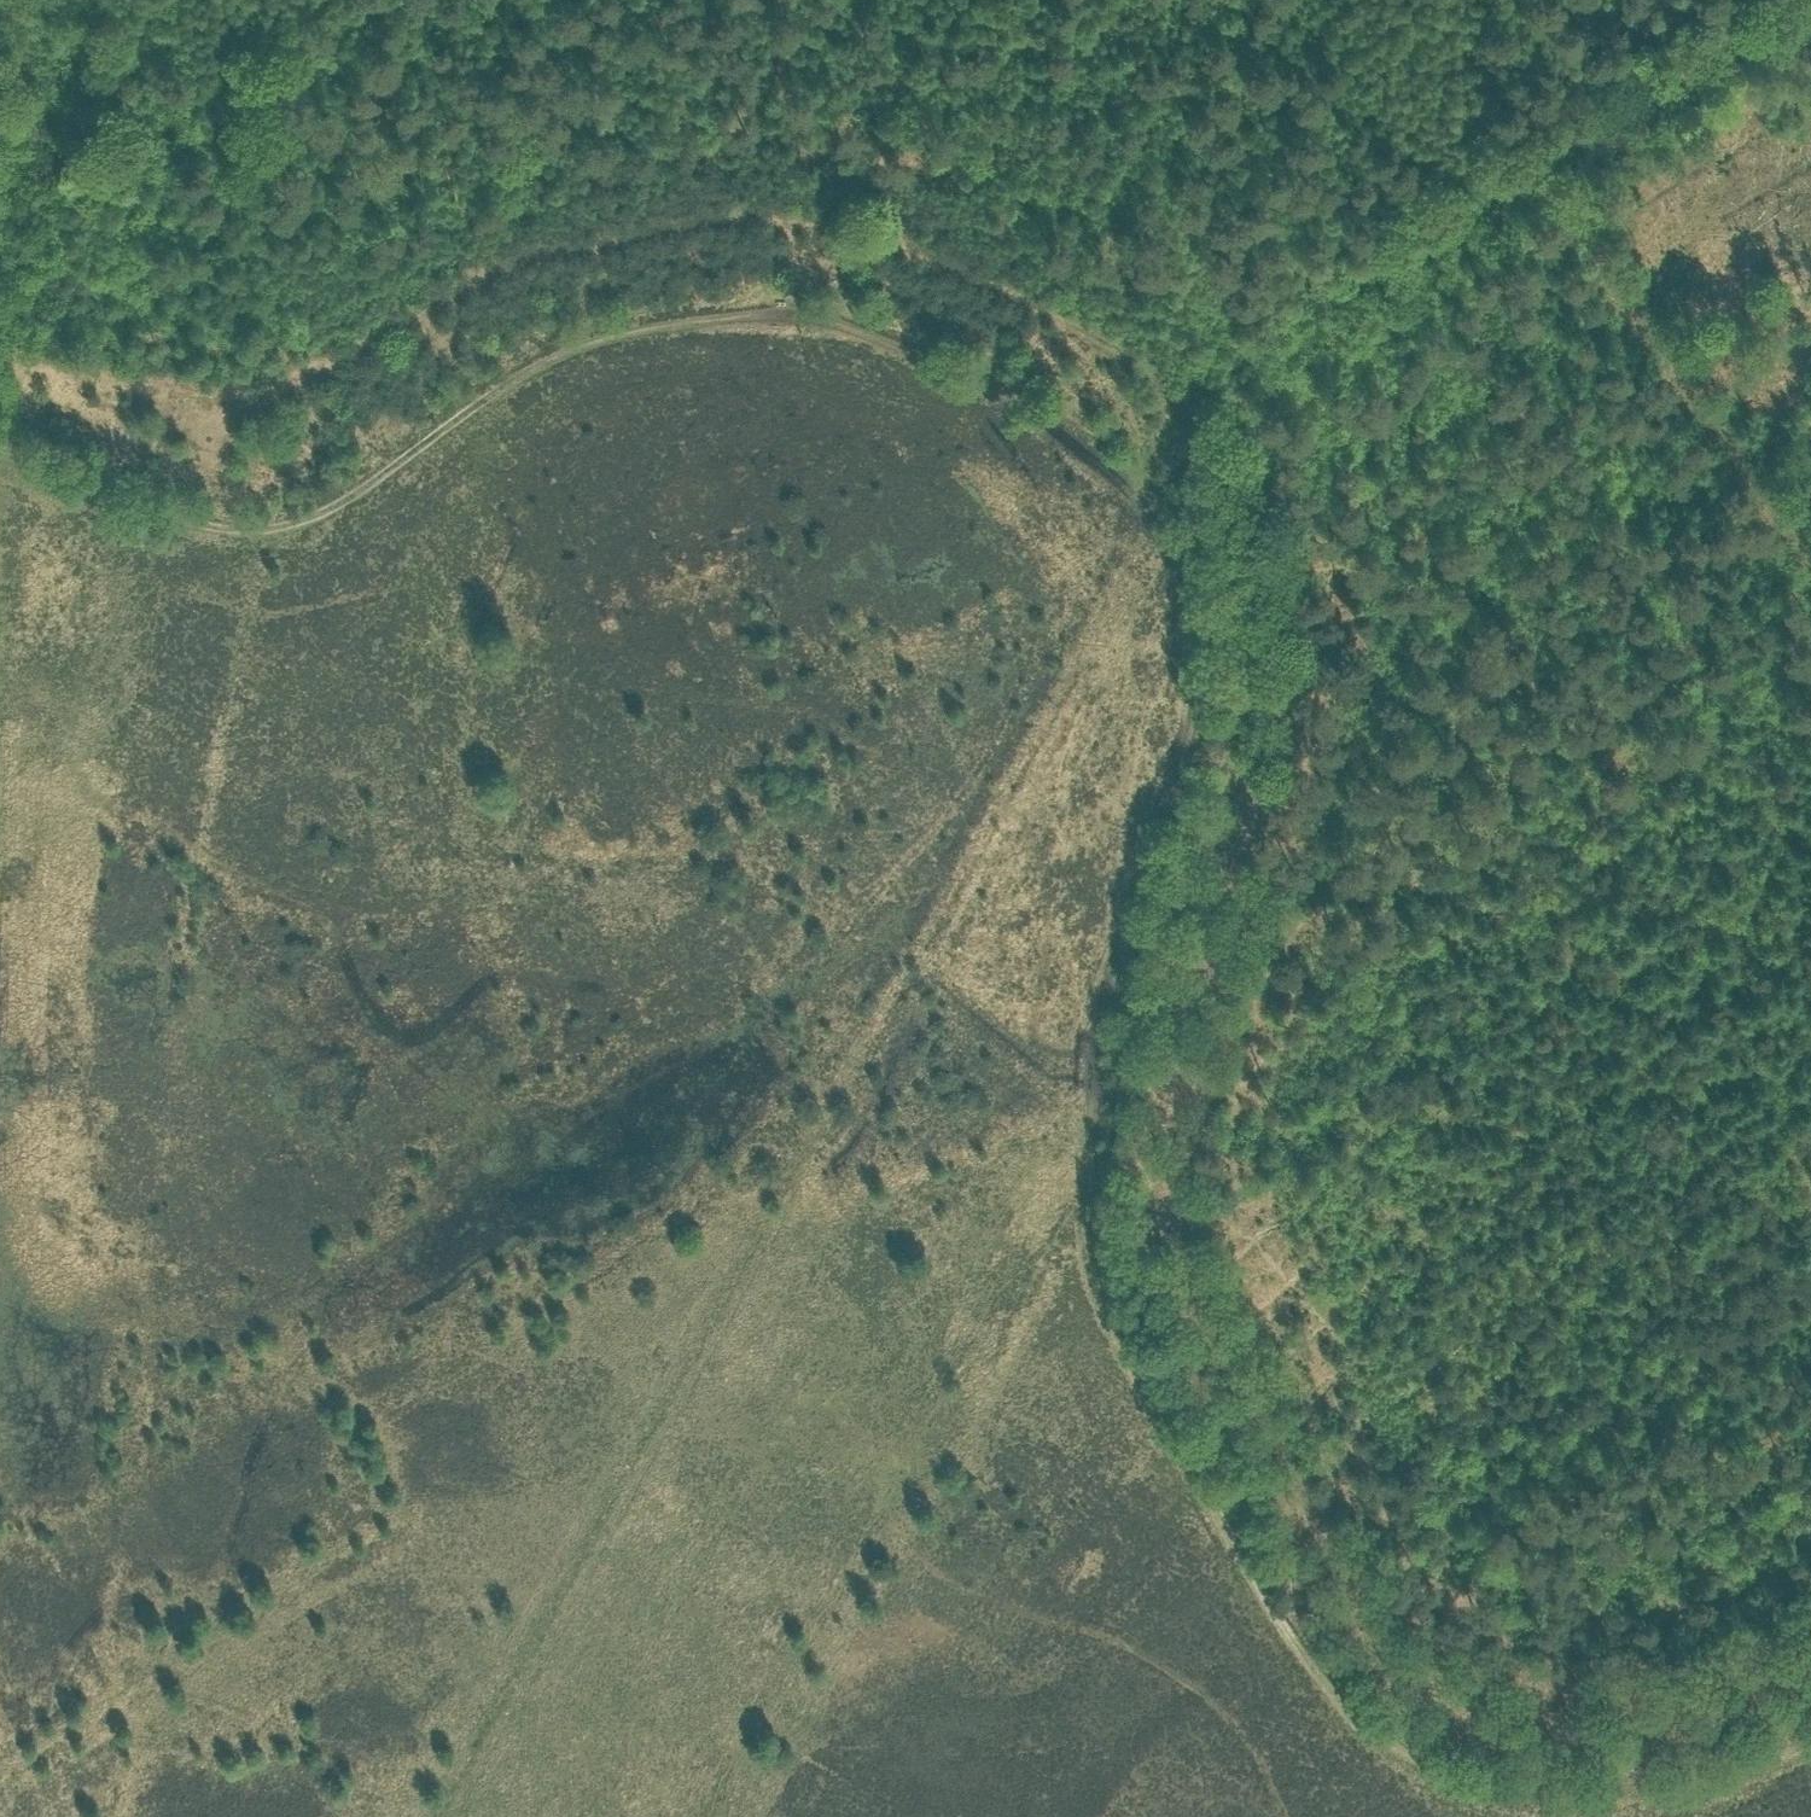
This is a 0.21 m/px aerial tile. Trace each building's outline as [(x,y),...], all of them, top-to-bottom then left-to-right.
[(96,124),(80,131),(85,143),(101,137),(96,124)]
